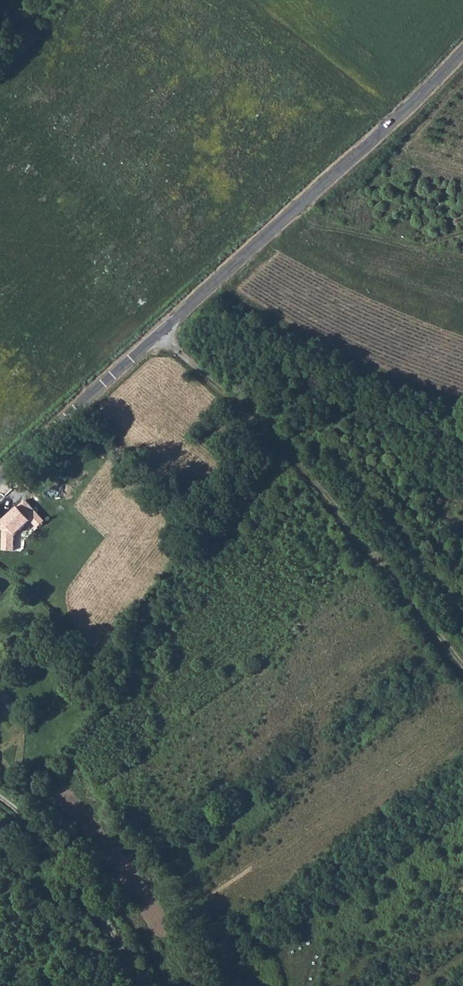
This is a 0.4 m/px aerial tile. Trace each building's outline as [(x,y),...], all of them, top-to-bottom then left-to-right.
[(12,535),(40,509),(26,494),(0,518),(0,522),(12,535)]
